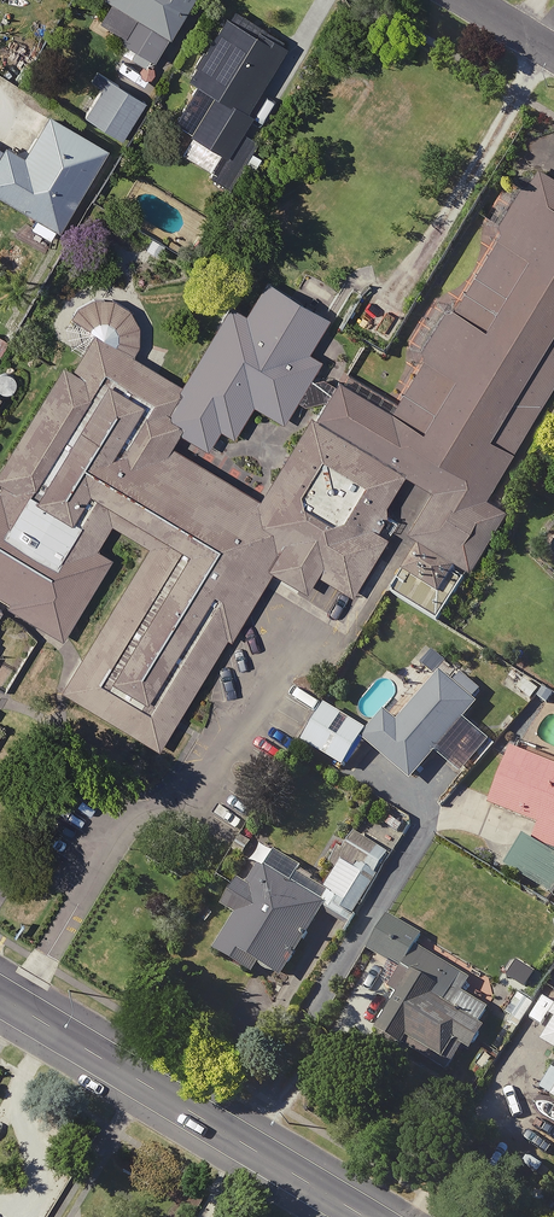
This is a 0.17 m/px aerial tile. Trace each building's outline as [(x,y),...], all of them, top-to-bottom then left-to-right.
[(125,44),(120,52),(150,71),(155,63),(166,69),(208,0),(109,0),(107,3),(115,8),(101,30),(125,44)] [(252,37),(224,22),(190,85),(216,99),(193,140),(223,157),(210,180),(238,194),(243,185),(253,191),(267,166),(254,159),(262,144),(244,134),(291,48),(256,29),(252,37)] [(52,119),(26,163),(8,152),(0,165),(0,198),(42,223),(36,233),(58,246),(112,155),(52,119)] [(370,578),(383,556),(400,566),(388,588),(447,622),(508,516),(486,504),(553,386),(553,188),(534,176),(393,417),(342,388),(328,413),(317,406),(262,500),(212,469),(231,438),(236,441),(256,408),(287,427),(320,372),(306,364),(331,323),(270,287),(250,320),(235,311),(188,390),(99,337),(77,375),(69,370),(30,435),(0,485),(0,604),(58,639),(125,530),(155,548),(153,551),(66,694),(163,753),(207,680),(271,574),(305,594),(316,576),(357,600),(370,578)] [(15,335),(0,328),(0,356),(3,357),(15,335)] [(0,376),(0,393),(19,394),(20,376),(0,376)] [(491,745),(466,724),(483,703),(447,674),(402,728),(388,717),(371,737),(333,706),(304,742),(346,776),(370,748),(416,785),(435,762),(460,782),(491,745)] [(518,751),(495,811),(543,829),(538,843),(553,849),(553,765),(518,751)] [(525,841),(509,872),(553,894),(553,856),(525,841)] [(325,905),(331,895),(304,880),(299,890),(294,887),(302,871),(279,858),(270,874),(254,865),(228,909),(242,917),(220,956),(259,978),(263,969),(299,989),(319,953),(330,958),(347,928),(323,915),(328,907),(325,905)] [(425,943),(393,923),(373,955),(391,965),(379,985),(405,1001),(382,1038),(444,1077),(463,1047),(471,1052),(493,1017),(464,999),(472,986),(419,953),(425,943)] [(544,1091),(553,1096),(553,1074),(544,1091)]
